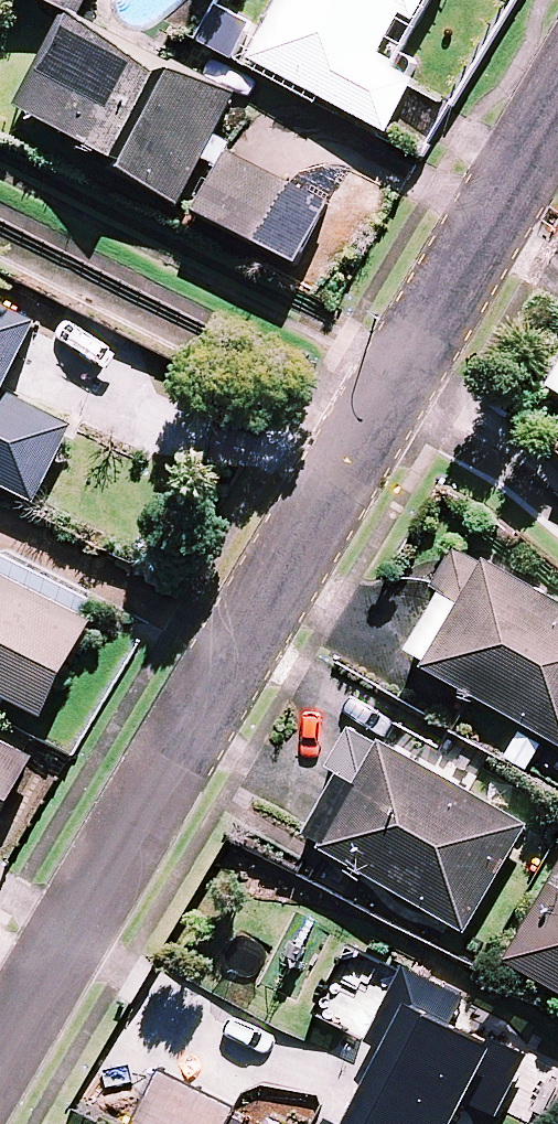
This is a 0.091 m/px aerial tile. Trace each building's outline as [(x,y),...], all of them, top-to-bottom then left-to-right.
[(80,18),(89,0),(46,0),(80,18)] [(253,59),(391,132),(416,84),(378,64),(404,15),(418,22),(429,0),(285,0),(253,59)] [(294,186),(230,153),(235,144),(218,135),(236,101),(71,16),(22,111),(133,168),(128,177),(184,206),(207,162),(222,170),(200,214),(262,246),(294,186)] [(0,304),(0,484),(38,504),(77,428),(12,395),(46,328),(0,304)] [(444,597),(411,655),(429,665),(425,671),(557,746),(557,607),(457,550),(433,591),(444,597)] [(46,718),(99,613),(0,562),(0,695),(46,718)] [(525,827),(351,729),(336,756),(349,763),(304,843),(465,934),(525,827)] [(33,763),(0,745),(0,828),(33,763)] [(507,962),(557,992),(557,873),(507,962)] [(398,985),(367,1043),(384,1052),(346,1123),(455,1123),(466,1103),(495,1119),(526,1060),(459,1025),(469,1004),(405,971),(398,985)]
